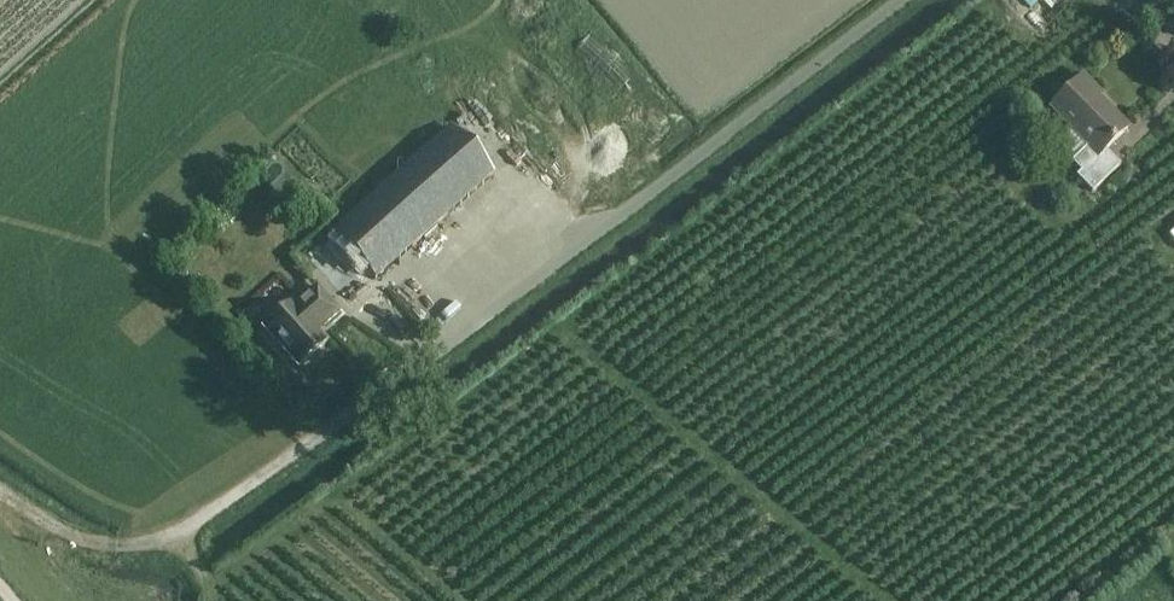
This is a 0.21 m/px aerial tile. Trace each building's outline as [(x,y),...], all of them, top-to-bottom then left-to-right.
[(1037,2),(1035,0),(1020,0),(1029,10),(1037,2)] [(1105,151),(1128,129),(1093,94),(1096,90),(1083,77),(1051,109),(1088,147),(1071,163),(1081,173),(1076,177),(1092,193),(1120,166),(1105,151)] [(375,280),(492,176),(450,129),(333,233),(375,280)] [(568,163),(592,149),(586,139),(562,153),(568,163)] [(338,276),(348,288),(364,274),(354,262),(338,276)] [(292,303),(263,328),(298,368),(327,342),(318,332),(340,313),(317,287),(295,307),(292,303)]
